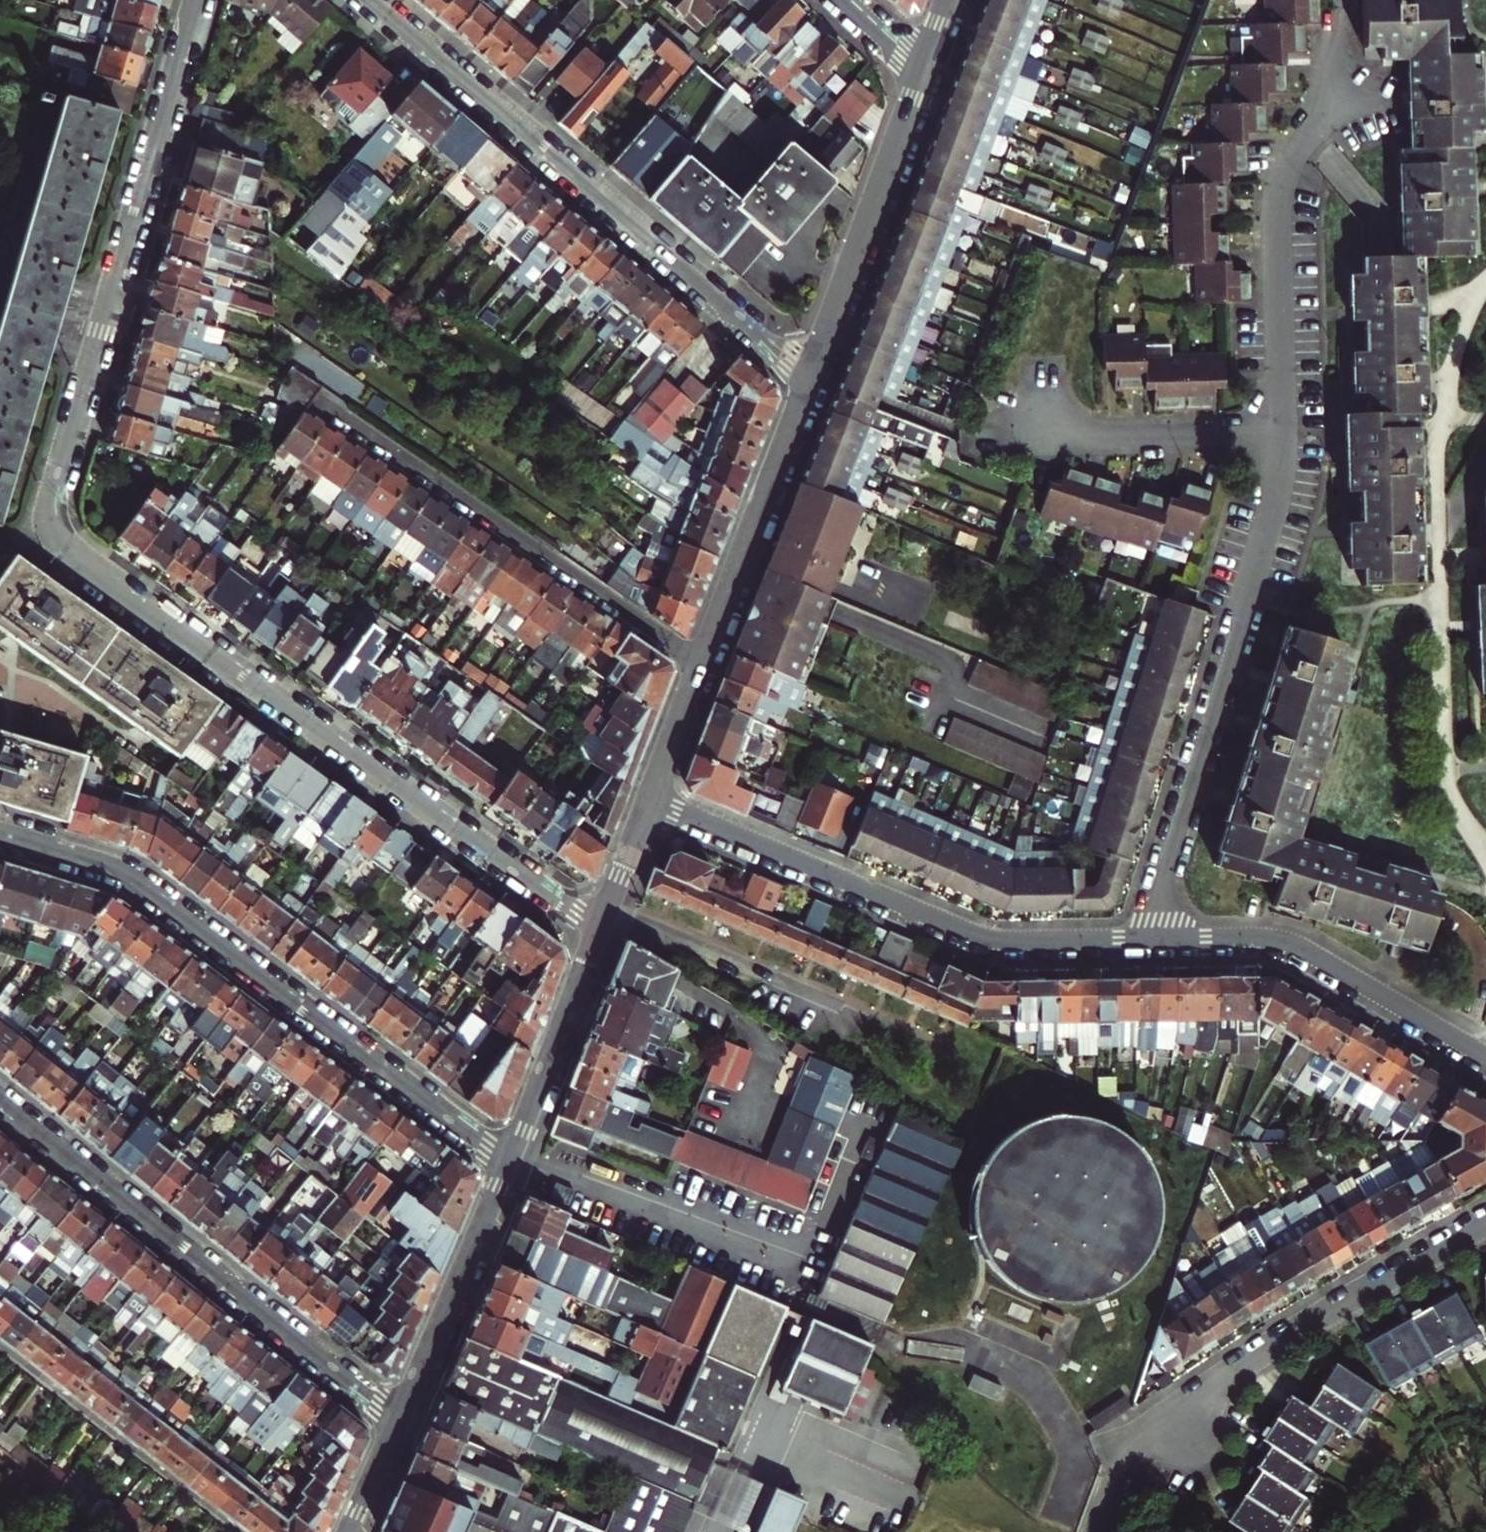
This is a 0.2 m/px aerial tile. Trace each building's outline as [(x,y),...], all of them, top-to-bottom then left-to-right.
[(86,17),(151,36),(154,25),(158,12),(118,0),(82,0),(78,15),(86,17)] [(158,12),(161,0),(118,0),(158,12)] [(269,10),(274,0),(237,0),(269,10)] [(304,40),(333,6),(327,0),(274,0),(269,10),(273,14),(304,40)] [(420,5),(429,12),(436,18),(451,0),(425,0),(420,5)] [(454,33),(482,0),(451,0),(436,18),(443,24),(454,33)] [(473,50),(508,8),(499,0),(482,0),(454,33),(464,42),(473,50)] [(492,65),(540,9),(530,0),(514,0),(508,8),(473,50),(481,57),(492,65)] [(527,96),(589,23),(590,2),(587,0),(580,0),(559,24),(510,82),(520,90),(527,96)] [(623,4),(627,8),(634,0),(617,0),(623,4)] [(698,29),(714,12),(701,0),(666,0),(698,29)] [(714,12),(726,0),(701,0),(714,12)] [(755,50),(759,46),(764,51),(795,18),(800,13),(791,5),(785,0),(781,0),(766,17),(761,13),(752,23),(742,14),(731,27),(744,40),(755,50)] [(752,13),(757,7),(749,0),(738,0),(752,13)] [(906,16),(912,14),(918,12),(922,0),(889,0),(906,16)] [(987,0),(984,0),(980,10),(977,18),(1035,39),(1043,21),(987,0)] [(1046,0),(987,0),(1043,21),(1050,2),(1046,0)] [(1213,144),(1193,145),(1193,158),(1183,158),(1184,185),(1174,185),(1176,224),(1176,261),(1198,260),(1200,303),(1222,302),(1252,302),(1251,270),(1239,271),(1230,271),(1230,260),(1229,231),(1215,232),(1209,232),(1208,223),(1208,213),(1216,213),(1228,212),(1227,184),(1227,172),(1236,171),(1247,171),(1246,143),(1246,133),(1251,133),(1266,132),(1265,103),(1265,93),(1272,93),(1286,93),(1285,62),(1285,53),(1292,52),(1306,52),(1305,22),(1312,22),(1319,22),(1319,0),(1266,0),(1267,24),(1252,24),(1252,37),(1241,38),(1242,63),(1232,63),(1232,64),(1233,105),(1212,106),(1213,144)] [(1415,414),(1425,414),(1422,334),(1420,258),(1420,256),(1463,254),(1463,240),(1471,240),(1472,240),(1471,209),(1474,209),(1474,192),(1471,192),(1469,146),(1469,132),(1480,132),(1478,70),(1476,70),(1467,70),(1466,54),(1458,55),(1453,55),(1443,55),(1443,38),(1452,38),(1457,38),(1456,0),(1362,0),(1364,46),(1380,45),(1381,58),(1389,57),(1409,57),(1422,56),(1423,73),(1410,73),(1410,94),(1410,101),(1407,101),(1408,118),(1411,117),(1412,147),(1412,163),(1399,164),(1399,180),(1400,194),(1397,194),(1398,211),(1400,211),(1402,256),(1362,257),(1363,273),(1352,274),(1352,288),(1349,288),(1350,306),(1353,306),(1353,315),(1353,320),(1364,320),(1365,335),(1365,350),(1354,350),(1354,366),(1352,366),(1352,381),(1355,381),(1355,390),(1355,397),(1366,397),(1367,413),(1347,414),(1348,430),(1348,451),(1349,479),(1349,491),(1359,490),(1360,505),(1360,521),(1350,521),(1350,527),(1351,535),(1348,535),(1348,553),(1351,553),(1351,568),(1362,567),(1362,584),(1420,582),(1418,503),(1417,472),(1420,472),(1420,456),(1416,456),(1415,414)] [(1105,1),(1101,10),(1120,17),(1124,8),(1105,1)] [(510,82),(559,24),(540,9),(492,65),(502,74),(510,82)] [(294,51),(304,40),(273,14),(273,22),(283,30),(283,41),(294,51)] [(59,36),(102,49),(144,62),(147,51),(151,36),(86,17),(82,30),(63,24),(59,36)] [(752,64),(766,77),(809,31),(803,24),(795,18),(764,51),(761,55),(752,64)] [(1035,39),(977,18),(974,27),(970,36),(1028,58),(1035,39)] [(644,23),(596,79),(609,91),(622,76),(617,72),(642,43),(659,57),(653,65),(659,70),(638,95),(654,108),(687,70),(690,72),(696,66),(686,58),(676,49),(644,23)] [(1094,28),(1090,38),(1109,45),(1113,36),(1094,28)] [(802,96),(803,95),(792,86),(796,81),(791,76),(822,43),(814,36),(809,31),(766,77),(795,105),(802,96)] [(967,46),(963,55),(1021,77),(1028,58),(970,36),(967,46)] [(792,86),(803,95),(815,83),(815,84),(843,54),(834,46),(826,38),(822,43),(791,76),(796,81),(792,86)] [(1109,45),(1090,38),(1087,46),(1106,54),(1109,45)] [(1443,55),(1453,55),(1452,38),(1443,38),(1443,55)] [(676,49),(686,58),(691,52),(686,48),(681,43),(676,49)] [(755,50),(761,55),(764,51),(759,46),(755,50)] [(144,62),(102,49),(98,62),(54,49),(49,65),(96,79),(135,90),(137,84),(138,79),(144,77),(147,66),(144,62)] [(604,65),(587,51),(560,84),(566,89),(576,98),(604,65)] [(1475,54),(1466,54),(1467,70),(1476,70),(1475,54)] [(367,143),(410,94),(391,78),(375,65),(371,69),(355,55),(320,95),(329,103),(333,99),(339,104),(334,110),(334,116),(367,143)] [(1021,77),(963,55),(959,66),(956,75),(1013,96),(1021,77)] [(1409,57),(1410,71),(1410,73),(1423,73),(1422,56),(1409,57)] [(696,66),(690,72),(657,111),(609,166),(627,182),(649,200),(686,157),(714,112),(727,91),(710,77),(696,66)] [(1098,73),(1080,66),(1076,75),(1095,82),(1098,73)] [(657,111),(690,72),(687,70),(654,108),(657,111)] [(1013,96),(956,75),(953,84),(949,93),(1006,115),(1013,96)] [(1076,75),(1073,84),(1091,91),(1095,82),(1076,75)] [(71,86),(67,98),(120,114),(128,117),(131,104),(135,90),(96,79),(93,92),(71,86)] [(596,79),(559,123),(573,135),(609,91),(596,79)] [(410,94),(367,143),(315,202),(287,238),(337,280),(365,238),(357,232),(398,184),(376,165),(390,148),(412,167),(428,148),(458,113),(439,97),(421,81),(410,94)] [(854,82),(820,118),(839,135),(856,116),(872,99),(854,82)] [(824,92),(815,84),(815,83),(803,95),(802,96),(812,105),(824,92)] [(714,112),(773,163),(789,145),(771,130),(741,104),(727,91),(714,112)] [(1006,115),(949,93),(945,104),(941,115),(998,136),(1006,115)] [(37,201),(90,217),(103,170),(120,114),(67,98),(37,201)] [(191,113),(203,117),(210,119),(216,107),(195,101),(191,113)] [(1064,105),(1061,114),(1080,121),(1083,112),(1064,105)] [(458,113),(428,148),(457,172),(486,137),(470,124),(458,113)] [(1080,121),(1061,114),(1058,122),(1077,129),(1080,121)] [(804,132),(785,115),(771,130),(789,145),(791,146),(804,132)] [(938,124),(933,136),(990,157),(998,136),(941,115),(938,124)] [(819,116),(807,129),(825,146),(821,151),(817,147),(806,159),(826,177),(837,166),(841,169),(848,161),(857,152),(839,135),(820,118),(819,116)] [(203,117),(196,142),(250,158),(256,132),(230,124),(210,119),(203,117)] [(929,147),(926,155),(983,176),(990,157),(933,136),(929,147)] [(486,137),(457,172),(444,187),(473,211),(515,163),(498,148),(486,137)] [(250,158),(196,142),(190,162),(184,183),(241,200),(252,203),(266,162),(250,158)] [(1068,151),(1049,144),(1045,154),(1064,161),(1068,151)] [(791,146),(789,145),(773,163),(748,191),(738,203),(742,206),(738,210),(773,240),(778,244),(806,210),(831,181),(826,177),(806,159),(791,146)] [(1399,149),(1399,164),(1412,163),(1412,147),(1399,148),(1399,149)] [(1064,161),(1045,154),(1042,162),(1061,169),(1064,161)] [(983,176),(926,155),(922,166),(919,174),(959,189),(975,195),(983,176)] [(740,279),(773,240),(738,210),(742,206),(738,203),(748,191),(731,176),(722,188),(686,157),(649,200),(683,229),(740,279)] [(524,170),(515,163),(473,211),(466,219),(484,236),(486,234),(533,178),(524,170)] [(959,189),(919,174),(917,180),(912,193),(952,207),(959,189)] [(541,185),(533,178),(486,234),(503,248),(504,248),(551,193),(541,185)] [(238,211),(241,200),(184,183),(181,193),(177,208),(244,228),(247,229),(251,215),(238,211)] [(1052,192),(1033,184),(1030,193),(1049,200),(1052,192)] [(551,193),(504,248),(521,263),(568,208),(558,200),(551,193)] [(952,207),(912,193),(909,202),(905,211),(961,232),(968,214),(952,207)] [(1049,200),(1030,193),(1026,203),(1045,210),(1049,200)] [(7,304),(59,320),(68,289),(74,271),(90,217),(37,201),(30,224),(15,274),(7,304)] [(1038,218),(1003,205),(996,224),(1022,234),(1031,237),(1038,218)] [(240,241),(244,228),(177,208),(174,217),(170,233),(255,256),(271,260),(271,256),(270,250),(240,241)] [(568,208),(521,263),(512,273),(529,288),(545,269),(585,223),(577,216),(568,208)] [(961,232),(905,211),(901,222),(898,229),(954,251),(961,232)] [(585,223),(545,269),(558,281),(555,285),(558,288),(602,237),(592,229),(585,223)] [(954,251),(898,229),(894,240),(891,248),(946,269),(954,251)] [(166,246),(163,256),(213,270),(216,257),(251,267),(255,256),(170,233),(166,246)] [(1031,237),(1022,234),(1015,253),(1024,256),(1031,237)] [(602,237),(558,288),(545,303),(553,310),(570,290),(582,300),(622,254),(611,245),(602,237)] [(1463,240),(1463,254),(1471,254),(1471,240),(1463,240)] [(946,269),(891,248),(888,258),(884,266),(939,288),(946,269)] [(1024,256),(1015,253),(1007,271),(1016,275),(1024,256)] [(582,300),(599,314),(637,268),(630,262),(622,254),(582,300)] [(213,270),(163,256),(159,271),(157,281),(199,293),(273,314),(272,305),(249,298),(245,293),(240,291),(244,279),(213,270)] [(939,288),(884,266),(881,276),(877,285),(932,307),(939,288)] [(637,268),(599,314),(616,328),(654,283),(647,276),(637,268)] [(1009,293),(1016,275),(1007,271),(1000,289),(1009,293)] [(366,279),(355,292),(386,313),(397,300),(366,279)] [(199,293),(157,281),(153,292),(149,307),(215,326),(219,313),(195,307),(199,293)] [(616,328),(632,342),(671,297),(664,290),(654,283),(616,328)] [(932,307),(877,285),(874,294),(870,304),(925,325),(932,307)] [(1002,312),(1009,293),(1000,289),(993,308),(1002,312)] [(671,297),(632,342),(649,356),(688,311),(680,304),(671,297)] [(28,423),(43,375),(51,346),(59,320),(7,304),(0,325),(0,415),(28,423)] [(866,314),(862,323),(917,344),(925,325),(870,304),(866,314)] [(215,326),(149,307),(144,323),(141,336),(202,354),(226,362),(229,353),(227,346),(220,343),(225,329),(215,326)] [(994,331),(1002,312),(993,308),(986,328),(994,331)] [(688,311),(649,356),(649,357),(657,364),(633,391),(642,398),(661,377),(705,326),(697,319),(688,311)] [(859,331),(855,341),(910,362),(917,344),(862,323),(859,331)] [(994,331),(986,328),(978,346),(987,350),(994,331)] [(202,354),(141,336),(137,348),(134,361),(188,378),(190,372),(185,371),(188,358),(199,362),(202,354)] [(1224,387),(1224,354),(1184,354),(1170,355),(1170,344),(1144,344),(1144,336),(1104,337),(1104,369),(1116,369),(1116,379),(1116,389),(1144,389),(1155,389),(1155,398),(1155,409),(1185,409),(1215,409),(1215,396),(1215,387),(1224,387)] [(910,362),(855,341),(852,349),(848,359),(903,380),(910,362)] [(987,350),(978,346),(971,365),(980,369),(987,350)] [(737,388),(734,394),(774,410),(779,396),(778,391),(777,388),(738,355),(724,372),(737,388)] [(845,368),(841,377),(880,393),(896,399),(903,380),(848,359),(845,368)] [(188,378),(134,361),(130,374),(127,385),(177,400),(182,382),(187,383),(188,378)] [(980,369),(971,365),(964,383),(973,386),(980,369)] [(321,388),(291,367),(281,379),(275,398),(287,401),(285,407),(304,413),(321,388)] [(670,435),(680,423),(708,390),(691,376),(677,391),(669,384),(661,377),(642,398),(623,420),(660,445),(670,435)] [(880,393),(841,377),(837,387),(834,395),(873,409),(880,393)] [(719,378),(712,386),(718,388),(721,389),(719,378)] [(964,383),(955,379),(948,397),(957,401),(964,383)] [(562,381),(552,394),(596,428),(606,415),(562,381)] [(177,400),(127,385),(124,397),(119,414),(173,430),(178,414),(220,426),(224,413),(177,400)] [(719,395),(714,410),(767,429),(770,419),(774,410),(734,394),(721,389),(718,388),(716,394),(719,395)] [(831,404),(827,412),(882,433),(927,451),(934,432),(873,409),(834,395),(831,404)] [(957,401),(948,397),(940,416),(950,420),(957,401)] [(275,404),(269,425),(291,432),(304,413),(285,407),(275,404)] [(767,429),(714,410),(709,408),(706,416),(711,417),(705,432),(758,452),(762,442),(767,429)] [(882,433),(827,412),(824,421),(821,429),(876,450),(882,433)] [(304,413),(291,432),(279,450),(276,454),(284,459),(289,452),(301,461),(324,427),(314,420),(304,413)] [(173,430),(119,414),(114,430),(110,445),(168,461),(173,446),(169,445),(173,430)] [(28,423),(0,415),(0,517),(12,477),(28,423)] [(600,432),(668,481),(677,488),(694,494),(692,501),(733,517),(735,510),(739,500),(693,468),(660,445),(623,420),(617,429),(606,422),(600,432)] [(296,468),(305,474),(310,467),(321,475),(344,441),(333,433),(324,427),(301,461),(296,468)] [(876,450),(821,429),(817,440),(814,447),(869,468),(876,450)] [(758,452),(705,432),(702,430),(699,437),(703,438),(697,452),(751,470),(754,461),(758,452)] [(958,441),(950,439),(943,457),(958,463),(958,441)] [(324,516),(330,508),(365,455),(354,447),(344,441),(321,475),(317,482),(303,501),(324,516)] [(276,454),(279,450),(263,445),(260,456),(272,460),(276,454)] [(869,468),(814,447),(810,456),(807,465),(862,486),(869,468)] [(751,470),(697,452),(693,450),(692,456),(696,459),(693,468),(739,500),(744,487),(751,470)] [(289,452),(284,459),(296,468),(301,461),(289,452)] [(903,453),(900,460),(921,468),(924,461),(903,453)] [(330,508),(351,522),(387,470),(374,461),(365,455),(330,508)] [(898,467),(918,474),(921,468),(900,460),(898,467)] [(1042,513),(1080,524),(1117,536),(1153,547),(1156,537),(1183,546),(1186,536),(1199,540),(1215,488),(1186,479),(1181,493),(1179,499),(1169,496),(1142,487),(1138,501),(1136,507),(1133,506),(1127,504),(1119,502),(1121,495),(1125,482),(1096,473),(1068,464),(1064,478),(1062,484),(1052,481),(1042,513)] [(862,486),(807,465),(804,473),(800,483),(855,505),(862,486)] [(305,474),(317,482),(321,475),(310,467),(305,474)] [(351,522),(371,536),(407,484),(394,475),(387,470),(351,522)] [(632,479),(662,498),(667,501),(666,503),(688,514),(685,521),(725,538),(729,527),(733,517),(692,501),(694,494),(677,488),(668,481),(661,489),(637,474),(632,479)] [(855,505),(800,483),(795,497),(789,513),(851,539),(863,509),(855,505)] [(156,484),(152,489),(174,505),(178,500),(156,484)] [(371,536),(392,550),(428,498),(417,490),(407,484),(371,536)] [(140,553),(174,505),(152,489),(117,536),(129,545),(140,553)] [(178,500),(174,505),(140,553),(152,562),(162,569),(186,537),(180,532),(186,523),(177,517),(191,498),(183,492),(178,500)] [(900,493),(897,500),(915,507),(918,500),(900,493)] [(428,498),(392,550),(413,564),(420,553),(448,512),(438,505),(428,498)] [(678,541),(716,559),(721,548),(725,538),(685,521),(688,514),(666,503),(667,501),(662,498),(653,511),(646,506),(643,511),(659,522),(680,535),(678,541)] [(912,517),(915,507),(897,500),(893,510),(912,517)] [(207,508),(186,537),(162,569),(173,577),(183,585),(209,549),(218,538),(229,523),(207,508)] [(434,552),(446,560),(470,526),(458,519),(448,512),(420,553),(429,559),(434,552)] [(851,539),(789,513),(783,526),(778,540),(840,566),(851,539)] [(659,522),(645,554),(668,564),(666,569),(706,586),(712,571),(716,559),(678,541),(680,535),(659,522)] [(455,566),(467,574),(491,541),(482,535),(470,526),(446,560),(441,568),(450,574),(455,566)] [(273,546),(279,551),(294,560),(301,550),(280,536),(273,546)] [(218,538),(209,549),(220,557),(228,546),(218,538)] [(771,557),(766,569),(829,596),(840,566),(778,540),(771,557)] [(473,610),(483,596),(511,555),(502,548),(491,541),(467,574),(462,582),(452,596),(473,610)] [(220,557),(209,549),(183,585),(195,593),(203,599),(226,567),(238,552),(228,546),(220,557)] [(656,595),(696,611),(702,597),(706,586),(666,569),(668,564),(645,554),(636,550),(622,573),(628,578),(630,579),(658,589),(656,595)] [(264,595),(252,587),(229,617),(241,626),(250,632),(283,587),(299,564),(294,560),(279,551),(267,567),(273,572),(281,562),(286,565),(264,595)] [(434,552),(429,559),(441,568),(446,560),(434,552)] [(79,683),(119,629),(70,593),(18,555),(0,582),(0,626),(79,683)] [(497,594),(509,603),(532,569),(522,562),(511,555),(483,596),(491,602),(497,594)] [(455,566),(450,574),(462,582),(467,574),(455,566)] [(252,587),(226,567),(203,599),(217,608),(229,617),(252,587)] [(512,640),(515,637),(552,583),(541,575),(532,569),(509,603),(503,610),(492,627),(512,640)] [(733,655),(795,682),(822,614),(829,596),(766,569),(750,613),(741,634),(733,655)] [(349,578),(340,591),(356,602),(365,589),(349,578)] [(624,594),(632,600),(686,636),(691,624),(696,611),(656,595),(658,589),(630,579),(624,594)] [(515,637),(537,652),(574,598),(564,590),(552,583),(515,637)] [(1478,584),(1480,629),(1477,629),(1478,647),(1481,647),(1482,678),(1484,678),(1485,678),(1485,584),(1478,584)] [(283,587),(250,632),(262,642),(272,649),(305,603),(283,587)] [(1177,588),(1172,604),(1192,611),(1198,594),(1177,588)] [(312,594),(305,603),(272,649),(274,651),(275,656),(282,661),(288,660),(294,664),(297,667),(302,660),(310,666),(326,643),(318,638),(325,628),(315,621),(327,605),(312,594)] [(491,602),(503,610),(509,603),(497,594),(491,602)] [(795,682),(802,685),(836,599),(829,596),(822,614),(795,682)] [(533,657),(553,671),(594,611),(582,603),(574,598),(537,652),(533,657)] [(1202,616),(1165,602),(1161,613),(1147,608),(1145,616),(1198,632),(1201,622),(1202,616)] [(403,623),(382,608),(376,616),(377,617),(388,624),(398,631),(403,623)] [(551,675),(572,689),(586,668),(592,659),(615,625),(605,618),(594,611),(553,671),(551,675)] [(376,616),(370,624),(325,686),(340,697),(352,706),(382,665),(373,659),(381,647),(375,643),(388,624),(377,617),(376,616)] [(1195,641),(1198,632),(1145,616),(1143,622),(1157,626),(1153,638),(1192,651),(1195,641)] [(325,686),(370,624),(361,617),(338,650),(327,642),(326,643),(310,666),(306,672),(315,679),(325,686)] [(879,637),(908,649),(915,633),(886,621),(879,637)] [(617,689),(626,695),(656,716),(666,691),(673,672),(669,662),(615,625),(592,659),(586,668),(617,689)] [(1291,909),(1349,927),(1375,936),(1374,938),(1395,944),(1395,942),(1401,944),(1425,951),(1438,910),(1443,894),(1427,889),(1430,878),(1416,873),(1417,871),(1399,865),(1398,868),(1386,864),(1382,875),(1367,870),(1353,865),(1356,855),(1341,850),(1342,847),(1326,842),(1325,845),(1311,840),(1307,853),(1293,848),(1297,836),(1305,811),(1293,807),(1298,792),(1303,777),(1314,780),(1328,735),(1317,732),(1321,717),(1326,702),(1338,706),(1342,693),(1343,694),(1348,678),(1347,677),(1351,663),(1339,659),(1345,642),(1290,625),(1271,685),(1266,700),(1259,723),(1257,730),(1254,729),(1249,745),(1252,746),(1243,775),(1236,796),(1234,803),(1231,802),(1225,820),(1228,821),(1219,850),(1221,851),(1230,854),(1226,866),(1226,867),(1266,879),(1267,875),(1270,865),(1286,870),(1283,880),(1276,905),(1291,909)] [(171,666),(119,629),(79,683),(181,755),(220,703),(171,666)] [(1130,653),(1186,670),(1189,662),(1192,651),(1153,638),(1136,633),(1130,653)] [(396,645),(382,665),(352,706),(356,708),(353,711),(358,715),(363,719),(366,715),(372,719),(415,660),(416,659),(396,645)] [(1124,671),(1180,688),(1183,679),(1186,670),(1130,653),(1124,671)] [(724,678),(782,703),(789,685),(795,687),(793,693),(808,699),(812,689),(802,685),(795,682),(733,655),(729,666),(724,678)] [(427,668),(415,660),(372,719),(380,725),(378,728),(382,732),(388,735),(390,733),(392,734),(425,689),(416,683),(427,668)] [(994,697),(1007,702),(1019,707),(1031,713),(1043,717),(1058,724),(1061,715),(1066,697),(1054,692),(1042,687),(1030,682),(1018,677),(1005,671),(993,666),(980,660),(969,686),(982,692),(994,697)] [(487,677),(467,663),(460,673),(481,687),(487,677)] [(1118,692),(1174,709),(1177,699),(1180,688),(1124,671),(1118,692)] [(436,674),(427,687),(437,695),(447,681),(436,674)] [(487,691),(502,701),(508,693),(511,689),(489,674),(487,677),(481,687),(487,691)] [(788,705),(782,703),(724,678),(720,690),(715,702),(751,717),(753,713),(780,724),(788,705)] [(437,695),(427,687),(425,689),(392,734),(396,737),(397,744),(402,748),(407,745),(410,747),(413,750),(457,688),(447,681),(437,695)] [(468,696),(457,688),(413,750),(416,752),(420,754),(420,761),(425,764),(430,762),(433,764),(468,718),(457,711),(468,696)] [(651,729),(656,716),(626,695),(617,689),(613,695),(609,701),(598,694),(592,703),(596,706),(602,710),(647,741),(651,729)] [(491,807),(509,782),(468,750),(502,701),(487,691),(478,704),(468,718),(433,764),(461,785),(491,807)] [(1171,720),(1174,709),(1118,692),(1112,711),(1168,728),(1171,720)] [(508,693),(502,701),(523,716),(529,707),(508,693)] [(468,718),(478,704),(468,696),(457,711),(468,718)] [(544,730),(553,717),(532,702),(529,707),(523,716),(544,730)] [(751,717),(715,702),(710,713),(707,723),(743,738),(746,732),(772,743),(780,724),(753,713),(751,717)] [(209,773),(222,755),(247,722),(232,711),(220,703),(181,755),(209,773)] [(594,734),(638,765),(643,751),(647,741),(602,710),(596,706),(582,726),(594,734)] [(1166,736),(1168,728),(1112,711),(1106,729),(1163,747),(1166,736)] [(222,755),(242,771),(266,737),(273,727),(264,720),(257,729),(252,726),(247,722),(222,755)] [(944,745),(957,751),(969,756),(982,761),(994,766),(1006,771),(1018,776),(1039,785),(1043,772),(1047,760),(1028,752),(1017,747),(1005,742),(992,737),(979,731),(968,726),(954,720),(944,745)] [(700,740),(693,758),(728,772),(737,750),(749,755),(746,761),(756,765),(760,756),(766,758),(772,743),(746,732),(743,738),(707,723),(700,740)] [(1101,748),(1157,765),(1160,755),(1163,747),(1106,729),(1101,748)] [(6,805),(65,823),(80,771),(84,757),(0,732),(0,803),(6,805)] [(611,775),(629,788),(634,774),(638,765),(594,734),(580,754),(603,770),(611,775)] [(266,737),(242,771),(230,786),(242,794),(223,821),(229,825),(234,829),(253,802),(288,753),(278,745),(266,737)] [(779,746),(763,785),(779,792),(794,752),(779,746)] [(1094,768),(1151,785),(1154,774),(1157,765),(1101,748),(1094,768)] [(288,753),(253,802),(274,817),(277,812),(287,820),(265,850),(276,857),(295,831),(330,783),(311,769),(288,753)] [(728,772),(693,758),(689,769),(684,781),(690,791),(745,815),(753,795),(739,790),(744,778),(728,772)] [(172,786),(190,799),(198,789),(170,768),(162,780),(166,782),(172,786)] [(1094,768),(1088,786),(1145,804),(1148,795),(1151,785),(1094,768)] [(569,791),(558,807),(535,838),(537,839),(537,844),(543,849),(548,847),(551,848),(556,852),(587,808),(611,775),(603,770),(582,800),(569,791)] [(83,836),(98,786),(87,783),(90,774),(80,771),(65,823),(63,830),(73,833),(83,836)] [(515,773),(509,782),(491,807),(494,809),(497,812),(495,816),(508,826),(512,821),(515,824),(537,793),(539,790),(515,773)] [(619,814),(629,788),(611,775),(587,808),(598,816),(591,826),(610,839),(619,814)] [(149,803),(138,799),(123,848),(132,854),(142,860),(159,804),(164,789),(166,782),(162,780),(157,776),(149,803)] [(330,783),(295,831),(307,839),(304,844),(313,850),(316,846),(351,798),(340,790),(330,783)] [(817,783),(808,803),(799,824),(836,839),(853,799),(817,783)] [(120,794),(98,786),(83,836),(95,840),(105,843),(120,794)] [(1145,804),(1088,786),(1082,805),(1139,824),(1142,815),(1145,804)] [(535,838),(558,807),(537,793),(515,824),(526,831),(535,838)] [(123,848),(138,799),(120,794),(105,843),(114,846),(123,848)] [(869,856),(893,801),(873,794),(851,848),(860,852),(869,856)] [(753,795),(745,815),(751,818),(776,828),(779,821),(754,812),(760,798),(753,795)] [(808,803),(789,796),(779,821),(776,828),(794,836),(799,824),(808,803)] [(351,798),(316,846),(338,862),(373,815),(362,806),(351,798)] [(911,809),(893,801),(869,856),(877,859),(888,863),(911,809)] [(151,866),(160,872),(184,838),(178,833),(186,823),(159,804),(142,860),(151,866)] [(1139,824),(1082,805),(1077,824),(1134,842),(1137,831),(1139,824)] [(598,816),(587,808),(556,852),(590,878),(593,876),(597,874),(610,839),(591,826),(598,816)] [(911,809),(888,863),(898,867),(906,871),(929,816),(911,809)] [(167,877),(175,883),(207,842),(219,826),(223,821),(211,813),(200,829),(188,820),(186,823),(178,833),(184,838),(160,872),(167,877)] [(374,856),(394,830),(384,822),(373,815),(338,862),(320,887),(327,893),(328,893),(344,871),(347,867),(349,869),(350,870),(359,857),(369,864),(370,862),(374,856)] [(948,824),(929,816),(906,871),(915,874),(925,878),(948,824)] [(223,821),(219,826),(225,830),(229,825),(223,821)] [(948,824),(925,878),(935,882),(943,886),(966,831),(948,824)] [(1081,845),(1109,853),(1128,860),(1131,850),(1134,842),(1077,824),(1071,841),(1081,845)] [(369,864),(388,878),(393,871),(414,844),(403,836),(394,830),(374,856),(370,862),(369,864)] [(984,839),(966,831),(943,886),(953,890),(961,893),(984,839)] [(204,905),(213,912),(238,878),(229,871),(252,841),(242,834),(225,855),(194,897),(204,905)] [(1307,853),(1311,840),(1297,836),(1293,848),(1307,853)] [(997,844),(984,839),(961,893),(969,896),(979,900),(987,881),(983,879),(997,844)] [(185,891),(194,897),(225,855),(207,842),(175,883),(185,891)] [(422,850),(414,844),(393,871),(388,878),(387,879),(407,894),(408,894),(410,891),(434,858),(422,850)] [(1018,852),(997,844),(983,879),(987,881),(979,900),(992,906),(1003,910),(1011,910),(1012,886),(1009,883),(1018,852)] [(1226,866),(1230,854),(1221,851),(1217,863),(1226,866)] [(1012,886),(1011,910),(1022,910),(1033,910),(1033,870),(1038,853),(1018,852),(1009,883),(1012,886)] [(686,883),(718,896),(749,910),(768,918),(782,886),(752,874),(745,891),(726,883),(727,879),(710,871),(712,867),(679,853),(669,856),(662,872),(686,883)] [(1053,870),(1059,853),(1038,853),(1033,870),(1033,910),(1043,909),(1054,909),(1053,870)] [(1074,853),(1059,853),(1053,870),(1054,909),(1065,909),(1074,909),(1074,870),(1074,853)] [(1099,885),(1092,890),(1082,890),(1082,870),(1074,870),(1074,909),(1110,908),(1112,907),(1115,904),(1123,876),(1128,860),(1109,853),(1099,885)] [(434,858),(410,891),(432,908),(456,875),(445,866),(434,858)] [(1270,865),(1267,875),(1283,880),(1286,870),(1270,865)] [(31,926),(45,879),(21,872),(1,866),(0,870),(0,957),(9,959),(20,962),(25,946),(6,940),(11,921),(31,926)] [(238,878),(213,912),(224,920),(233,926),(264,884),(272,873),(268,869),(262,877),(247,866),(238,878)] [(644,890),(677,904),(686,883),(662,872),(653,869),(644,890)] [(432,943),(436,945),(477,889),(466,881),(456,875),(432,908),(430,911),(441,918),(430,932),(436,937),(432,943)] [(31,926),(37,929),(44,906),(52,882),(45,879),(31,926)] [(44,906),(65,911),(73,888),(64,886),(52,882),(44,906)] [(708,918),(718,896),(686,883),(677,904),(708,918)] [(264,884),(233,926),(243,934),(252,940),(282,897),(264,884)] [(317,885),(310,895),(326,905),(333,896),(328,893),(327,893),(320,887),(317,885)] [(73,888),(65,911),(94,920),(110,899),(91,894),(73,888)] [(477,889),(436,945),(426,959),(433,964),(435,965),(459,934),(469,941),(496,904),(485,896),(477,889)] [(740,931),(749,910),(718,896),(708,918),(740,931)] [(260,946),(269,953),(296,915),(284,907),(288,901),(282,897),(252,940),(260,946)] [(75,967),(64,960),(60,965),(56,971),(66,979),(71,983),(95,954),(128,912),(122,908),(110,899),(94,920),(78,941),(88,951),(75,967)] [(812,937),(817,939),(831,906),(815,900),(801,932),(812,937)] [(496,904),(469,941),(466,946),(479,955),(459,982),(465,986),(471,990),(486,969),(494,957),(520,921),(508,912),(496,904)] [(44,906),(37,929),(53,933),(58,935),(65,911),(44,906)] [(296,915),(269,953),(277,959),(283,964),(307,932),(315,921),(310,918),(306,923),(301,919),(305,915),(299,910),(296,915)] [(768,918),(749,910),(740,931),(770,944),(780,923),(768,918)] [(94,920),(65,911),(58,935),(61,936),(78,941),(94,920)] [(95,954),(113,967),(145,925),(136,919),(128,912),(95,954)] [(315,921),(307,932),(318,939),(330,922),(320,914),(315,921)] [(520,921),(494,957),(508,967),(499,979),(504,982),(507,977),(512,981),(543,937),(535,931),(536,928),(530,924),(525,921),(523,923),(520,921)] [(307,932),(283,964),(293,971),(301,976),(334,931),(336,927),(330,922),(318,939),(307,932)] [(783,925),(780,923),(770,944),(803,958),(812,937),(801,932),(783,925)] [(145,925),(113,967),(124,975),(119,981),(125,986),(162,937),(153,931),(145,925)] [(890,954),(899,934),(876,925),(861,958),(877,965),(910,979),(942,993),(972,1006),(980,983),(960,975),(932,963),(929,971),(890,954)] [(310,983),(318,990),(355,940),(350,936),(347,940),(334,931),(301,976),(310,983)] [(53,960),(61,936),(58,935),(53,933),(48,949),(26,943),(25,946),(20,962),(29,964),(47,969),(49,964),(53,960)] [(162,937),(125,986),(105,1010),(115,1018),(121,1023),(153,981),(166,991),(190,958),(176,948),(162,937)] [(507,977),(504,982),(506,983),(544,1010),(546,1005),(556,980),(564,960),(563,951),(543,937),(512,981),(507,977)] [(817,939),(812,937),(803,958),(835,972),(844,951),(817,939)] [(326,995),(334,1001),(357,969),(347,962),(357,948),(354,945),(357,941),(355,940),(318,990),(326,995)] [(619,966),(610,987),(669,1013),(673,1003),(665,1000),(670,989),(676,972),(677,970),(629,941),(628,942),(619,966)] [(357,1018),(364,1023),(404,969),(416,953),(408,947),(389,972),(381,967),(372,980),(348,1012),(357,1018)] [(347,962),(357,969),(367,956),(357,948),(347,962)] [(877,965),(861,958),(844,951),(835,972),(869,986),(877,965)] [(341,1007),(348,1012),(372,980),(363,974),(373,961),(367,956),(357,969),(334,1001),(341,1007)] [(1,968),(9,959),(0,957),(0,968),(1,968)] [(508,967),(494,957),(486,969),(499,979),(508,967)] [(175,1011),(207,970),(198,964),(190,958),(166,991),(151,1010),(147,1015),(163,1028),(175,1011)] [(60,965),(53,960),(49,964),(47,969),(48,969),(56,971),(60,965)] [(381,967),(373,961),(363,974),(372,980),(381,967)] [(25,969),(38,980),(48,969),(47,969),(29,964),(25,969)] [(901,1000),(910,979),(877,965),(869,986),(901,1000)] [(404,969),(364,1023),(373,1030),(380,1036),(413,992),(414,989),(404,981),(410,973),(404,969)] [(198,1014),(223,982),(215,976),(207,970),(175,1011),(163,1028),(178,1039),(188,1027),(198,1014)] [(449,975),(441,986),(457,997),(465,986),(459,982),(449,975)] [(1255,978),(1256,1015),(1296,1039),(1317,1002),(1303,994),(1275,977),(1255,978)] [(1215,1018),(1215,978),(1206,979),(1197,979),(1197,999),(1193,999),(1193,1019),(1195,1019),(1215,1018)] [(1232,1018),(1232,999),(1236,999),(1236,978),(1233,978),(1224,978),(1215,978),(1215,1018),(1232,1018)] [(1256,1015),(1255,978),(1245,978),(1236,978),(1236,999),(1232,999),(1232,1018),(1234,1018),(1256,1017),(1256,1015)] [(73,1004),(82,991),(71,983),(66,979),(54,994),(70,1007),(73,1004)] [(901,1000),(933,1014),(942,993),(910,979),(901,1000)] [(1157,1000),(1156,979),(1154,979),(1146,980),(1134,980),(1134,1020),(1153,1019),(1153,1000),(1157,1000)] [(1164,979),(1156,979),(1157,1000),(1153,1000),(1153,1019),(1155,1019),(1175,1019),(1174,979),(1164,979)] [(1193,1019),(1193,999),(1197,999),(1197,979),(1194,979),(1184,979),(1174,979),(1175,1019),(1193,1019)] [(1105,980),(1095,981),(1095,1020),(1112,1020),(1112,1001),(1116,1001),(1116,980),(1115,980),(1105,980)] [(1134,1020),(1134,980),(1125,980),(1116,980),(1116,1001),(1112,1001),(1112,1020),(1114,1020),(1134,1020)] [(1055,1021),(1055,981),(1046,981),(1037,982),(1037,1002),(1033,1002),(1033,1021),(1035,1021),(1055,1021)] [(1065,981),(1055,981),(1055,1021),(1073,1021),(1073,1002),(1077,1002),(1077,981),(1075,981),(1065,981)] [(1085,981),(1077,981),(1077,1002),(1073,1002),(1073,1021),(1075,1021),(1095,1020),(1095,981),(1085,981)] [(188,1027),(203,1039),(238,994),(231,988),(223,982),(198,1014),(188,1027)] [(1020,1019),(1019,982),(1002,983),(980,983),(972,1006),(975,1007),(1000,1007),(1001,1019),(1020,1019)] [(1027,982),(1019,982),(1020,1019),(1020,1022),(1033,1021),(1033,1002),(1037,1002),(1037,982),(1035,982),(1027,982)] [(540,1021),(544,1010),(506,983),(495,999),(486,992),(482,998),(487,1001),(500,1009),(536,1033),(540,1021)] [(677,1017),(669,1013),(610,987),(599,1015),(589,1040),(679,1075),(685,1062),(677,1057),(690,1024),(677,1017)] [(388,1042),(395,1047),(428,1003),(413,992),(380,1036),(388,1042)] [(403,1053),(411,1059),(441,1019),(445,1014),(434,1006),(441,997),(435,993),(428,1003),(395,1047),(403,1053)] [(972,1006),(942,993),(933,1014),(967,1029),(969,1025),(975,1007),(972,1006)] [(238,994),(203,1039),(202,1040),(219,1053),(255,1006),(245,999),(238,994)] [(481,997),(477,1002),(483,1006),(487,1001),(482,998),(481,997)] [(1296,1039),(1311,1048),(1323,1028),(1326,1030),(1336,1014),(1334,1012),(1326,1007),(1317,1002),(1296,1039)] [(11,1013),(0,1004),(0,1026),(11,1013)] [(107,1028),(115,1018),(105,1010),(99,1005),(89,1017),(105,1030),(107,1028)] [(219,1053),(235,1065),(271,1019),(263,1013),(255,1006),(219,1053)] [(488,1026),(491,1028),(511,1042),(528,1054),(532,1044),(536,1033),(500,1009),(488,1026)] [(28,1027),(11,1013),(0,1026),(0,1062),(28,1027)] [(1330,1059),(1352,1023),(1344,1018),(1336,1014),(1326,1030),(1323,1028),(1311,1048),(1312,1048),(1330,1059)] [(57,1023),(48,1016),(35,1032),(28,1027),(0,1062),(0,1073),(3,1075),(11,1081),(44,1039),(50,1032),(57,1023)] [(1238,1035),(1244,1035),(1256,1035),(1256,1017),(1234,1018),(1234,1029),(1238,1029),(1238,1035)] [(115,1018),(107,1028),(121,1040),(129,1029),(121,1023),(115,1018)] [(247,1069),(255,1075),(289,1031),(281,1026),(271,1019),(235,1065),(227,1075),(237,1082),(247,1069)] [(420,1065),(427,1071),(451,1038),(457,1031),(441,1019),(411,1059),(420,1065)] [(1330,1059),(1345,1068),(1356,1048),(1360,1051),(1370,1034),(1368,1033),(1360,1028),(1352,1023),(1330,1059)] [(137,1055),(146,1043),(143,1041),(133,1033),(129,1029),(121,1040),(120,1041),(137,1055)] [(289,1031),(255,1075),(245,1088),(265,1104),(285,1077),(308,1046),(297,1038),(289,1031)] [(66,1045),(50,1032),(44,1039),(11,1081),(19,1088),(27,1094),(61,1053),(66,1045)] [(1356,1048),(1345,1068),(1347,1069),(1366,1080),(1387,1044),(1378,1039),(1370,1034),(1360,1051),(1356,1048)] [(1245,1070),(1244,1035),(1238,1035),(1234,1035),(1233,1071),(1245,1070)] [(446,1086),(465,1062),(471,1053),(451,1038),(427,1071),(437,1079),(446,1086)] [(1289,1050),(1302,1058),(1305,1060),(1312,1048),(1311,1048),(1296,1039),(1289,1050)] [(679,1075),(589,1040),(585,1051),(579,1065),(635,1087),(640,1074),(674,1087),(679,1075)] [(511,1042),(489,1072),(516,1085),(521,1071),(528,1054),(511,1042)] [(774,1168),(816,1185),(854,1091),(856,1086),(858,1080),(819,1056),(797,1043),(796,1045),(790,1055),(792,1056),(808,1067),(794,1099),(767,1166),(774,1168)] [(707,1083),(735,1094),(751,1056),(724,1045),(723,1044),(707,1083)] [(1387,1044),(1366,1080),(1381,1089),(1393,1070),(1396,1072),(1406,1055),(1403,1054),(1395,1049),(1387,1044)] [(308,1046),(285,1077),(299,1088),(322,1057),(316,1052),(308,1046)] [(1305,1060),(1309,1062),(1323,1071),(1330,1059),(1312,1048),(1305,1060)] [(102,1063),(88,1051),(76,1066),(43,1106),(51,1112),(57,1117),(90,1077),(98,1067),(101,1064),(102,1063)] [(180,1070),(185,1064),(169,1051),(164,1058),(180,1070)] [(61,1053),(27,1094),(36,1101),(43,1106),(76,1066),(61,1053)] [(1400,1101),(1422,1065),(1412,1059),(1406,1055),(1396,1072),(1393,1070),(1381,1089),(1383,1090),(1400,1101)] [(305,1112),(339,1069),(330,1062),(322,1057),(299,1088),(290,1100),(292,1101),(292,1105),(294,1106),(298,1106),(305,1112)] [(1330,1059),(1323,1071),(1337,1079),(1340,1081),(1347,1069),(1345,1068),(1330,1059)] [(195,1083),(202,1074),(187,1062),(185,1064),(180,1070),(195,1083)] [(457,1093),(467,1101),(485,1077),(465,1062),(446,1086),(457,1093)] [(631,1098),(635,1087),(579,1065),(575,1076),(570,1090),(643,1118),(648,1120),(653,1107),(631,1098)] [(1431,1071),(1422,1065),(1400,1101),(1415,1110),(1427,1090),(1431,1093),(1441,1076),(1438,1075),(1431,1071)] [(118,1077),(119,1077),(106,1066),(102,1070),(98,1067),(90,1077),(57,1117),(66,1124),(74,1131),(107,1091),(118,1077)] [(300,1118),(316,1129),(354,1080),(347,1075),(339,1069),(305,1112),(300,1118)] [(1366,1080),(1347,1069),(1340,1081),(1345,1084),(1358,1092),(1366,1080)] [(504,1117),(516,1085),(489,1072),(485,1077),(467,1101),(491,1119),(498,1118),(504,1117)] [(195,1083),(211,1095),(218,1087),(202,1074),(195,1083)] [(1441,1076),(1431,1093),(1427,1090),(1415,1110),(1418,1111),(1434,1121),(1456,1085),(1447,1080),(1441,1076)] [(107,1091),(74,1131),(84,1139),(93,1145),(125,1105),(136,1092),(118,1077),(107,1091)] [(311,1135),(328,1148),(341,1130),(371,1093),(361,1086),(354,1080),(316,1129),(311,1135)] [(1381,1089),(1366,1080),(1358,1092),(1371,1100),(1376,1103),(1383,1090),(1381,1089)] [(1455,1195),(1485,1177),(1485,1103),(1466,1091),(1456,1085),(1434,1121),(1456,1133),(1456,1147),(1434,1159),(1455,1195)] [(643,1118),(570,1090),(560,1112),(550,1135),(608,1159),(616,1140),(669,1161),(677,1141),(640,1126),(643,1118)] [(1383,1090),(1376,1103),(1379,1105),(1393,1113),(1400,1101),(1383,1090)] [(347,1143),(353,1147),(386,1104),(385,1103),(379,1099),(371,1093),(341,1130),(351,1138),(347,1143)] [(1400,1101),(1393,1113),(1406,1122),(1410,1124),(1418,1111),(1415,1110),(1400,1101)] [(366,1164),(380,1146),(402,1116),(395,1110),(386,1104),(353,1147),(350,1150),(359,1156),(353,1165),(360,1171),(366,1164)] [(125,1105),(93,1145),(102,1153),(111,1161),(144,1120),(125,1105)] [(875,1167),(853,1217),(819,1300),(883,1328),(961,1147),(899,1109),(883,1147),(869,1141),(861,1161),(875,1167)] [(1410,1124),(1413,1126),(1427,1134),(1434,1121),(1418,1111),(1410,1124)] [(1140,1262),(1146,1255),(1153,1241),(1156,1232),(1159,1223),(1160,1214),(1160,1205),(1160,1195),(1158,1186),(1156,1177),(1153,1168),(1148,1160),(1143,1152),(1137,1144),(1131,1138),(1123,1131),(1116,1126),(1107,1122),(1098,1118),(1089,1115),(1080,1114),(1071,1113),(1061,1113),(1052,1114),(1043,1116),(1034,1119),(1026,1123),(1018,1127),(1010,1133),(1004,1139),(997,1145),(992,1152),(987,1159),(983,1167),(980,1176),(977,1185),(976,1193),(975,1202),(975,1211),(976,1220),(978,1229),(981,1238),(985,1246),(989,1254),(994,1261),(1000,1268),(1006,1274),(1013,1280),(1021,1285),(1029,1289),(1037,1292),(1045,1295),(1054,1297),(1063,1297),(1072,1297),(1080,1297),(1089,1295),(1097,1293),(1106,1289),(1114,1285),(1121,1281),(1128,1275),(1135,1269),(1140,1262)] [(163,1135),(166,1131),(147,1116),(144,1120),(111,1161),(121,1168),(130,1176),(163,1135)] [(402,1116),(380,1146),(404,1164),(412,1152),(405,1147),(419,1129),(411,1123),(402,1116)] [(416,1164),(421,1158),(430,1166),(444,1148),(431,1138),(419,1129),(405,1147),(412,1152),(404,1164),(406,1166),(412,1171),(416,1164)] [(283,1173),(293,1161),(292,1161),(277,1148),(270,1142),(259,1134),(249,1145),(283,1173)] [(277,1148),(283,1140),(277,1134),(270,1142),(277,1148)] [(163,1135),(130,1176),(141,1184),(150,1191),(182,1151),(163,1135)] [(194,1135),(182,1151),(201,1166),(213,1150),(194,1135)] [(683,1143),(675,1163),(743,1190),(759,1196),(805,1214),(810,1199),(816,1185),(774,1168),(767,1166),(767,1167),(686,1135),(686,1136),(683,1143)] [(20,1151),(13,1146),(5,1140),(0,1147),(0,1176),(20,1151)] [(296,1154),(298,1152),(283,1140),(277,1148),(292,1161),(296,1154)] [(683,1143),(677,1141),(669,1161),(675,1163),(683,1143)] [(1426,1145),(1411,1153),(1408,1155),(1417,1170),(1434,1159),(1426,1145)] [(429,1183),(452,1154),(444,1148),(430,1166),(421,1158),(416,1164),(422,1168),(418,1174),(429,1183)] [(201,1166),(168,1206),(179,1215),(188,1222),(229,1171),(238,1159),(227,1150),(212,1170),(215,1172),(212,1175),(201,1166)] [(35,1164),(28,1158),(20,1151),(0,1176),(0,1208),(35,1164)] [(159,1199),(168,1206),(201,1166),(182,1151),(150,1191),(159,1199)] [(608,1163),(667,1187),(671,1178),(612,1153),(608,1163)] [(293,1161),(308,1173),(316,1163),(308,1157),(304,1161),(296,1154),(292,1161),(293,1161)] [(452,1154),(429,1183),(465,1210),(477,1182),(475,1176),(473,1170),(452,1154)] [(1404,1158),(1391,1165),(1400,1179),(1414,1171),(1417,1170),(1408,1155),(1404,1158)] [(1424,1189),(1429,1186),(1439,1204),(1446,1200),(1450,1197),(1455,1195),(1434,1159),(1417,1170),(1414,1171),(1424,1189)] [(323,1185),(331,1175),(316,1163),(308,1173),(311,1175),(323,1185)] [(0,1208),(0,1224),(7,1230),(8,1229),(49,1175),(41,1169),(35,1164),(0,1208)] [(455,1234),(397,1188),(366,1164),(360,1171),(339,1198),(363,1217),(376,1227),(388,1213),(408,1229),(397,1243),(437,1276),(447,1253),(455,1234)] [(416,1164),(412,1171),(418,1174),(422,1168),(416,1164)] [(1391,1165),(1376,1174),(1372,1176),(1381,1190),(1400,1179),(1391,1165)] [(408,1174),(397,1188),(455,1234),(461,1220),(465,1210),(429,1183),(418,1174),(412,1171),(406,1166),(403,1171),(408,1174)] [(229,1171),(188,1222),(198,1229),(206,1235),(247,1185),(229,1171)] [(1414,1171),(1400,1179),(1420,1215),(1429,1210),(1437,1205),(1439,1204),(1429,1186),(1424,1189),(1414,1171)] [(49,1175),(8,1229),(20,1238),(24,1233),(30,1238),(38,1227),(32,1223),(36,1217),(40,1220),(65,1188),(56,1181),(49,1175)] [(285,1226),(276,1219),(272,1224),(240,1263),(254,1273),(266,1283),(337,1196),(323,1185),(311,1175),(292,1199),(311,1213),(306,1219),(303,1217),(295,1227),(288,1222),(285,1226)] [(1381,1190),(1372,1176),(1368,1178),(1356,1185),(1365,1199),(1380,1191),(1381,1190)] [(1420,1215),(1400,1179),(1381,1190),(1380,1191),(1390,1208),(1394,1206),(1404,1224),(1410,1220),(1420,1215)] [(247,1185),(206,1235),(215,1243),(223,1249),(258,1205),(265,1196),(249,1182),(247,1185)] [(1342,1193),(1338,1195),(1346,1210),(1365,1199),(1356,1185),(1342,1193)] [(72,1193),(65,1188),(40,1220),(36,1217),(32,1223),(38,1227),(30,1238),(24,1233),(20,1238),(22,1241),(19,1245),(33,1257),(42,1246),(79,1199),(72,1193)] [(1390,1208),(1380,1191),(1365,1199),(1385,1235),(1394,1230),(1402,1225),(1404,1224),(1394,1206),(1390,1208)] [(1338,1195),(1334,1198),(1320,1205),(1329,1220),(1345,1211),(1346,1210),(1338,1195)] [(337,1196),(266,1283),(280,1294),(293,1305),(318,1273),(309,1266),(320,1250),(312,1244),(323,1228),(343,1242),(350,1233),(363,1217),(339,1198),(337,1196)] [(570,1217),(526,1197),(519,1212),(511,1231),(606,1273),(613,1256),(580,1241),(563,1233),(569,1220),(570,1217)] [(42,1246),(59,1259),(95,1213),(87,1205),(79,1199),(42,1246)] [(1385,1235),(1365,1199),(1346,1210),(1345,1211),(1355,1228),(1359,1226),(1369,1244),(1376,1240),(1385,1235)] [(1448,1205),(1446,1200),(1439,1204),(1441,1209),(1448,1205)] [(232,1257),(240,1263),(272,1224),(260,1213),(263,1209),(258,1205),(223,1249),(232,1257)] [(1329,1220),(1320,1205),(1307,1213),(1304,1215),(1312,1229),(1314,1228),(1329,1220)] [(1369,1244),(1359,1226),(1355,1228),(1345,1211),(1329,1220),(1349,1256),(1358,1250),(1367,1245),(1369,1244)] [(74,1271),(111,1225),(103,1218),(95,1213),(59,1259),(74,1271)] [(1312,1229),(1304,1215),(1300,1217),(1286,1225),(1294,1240),(1312,1229)] [(586,1227),(569,1220),(563,1233),(580,1241),(586,1227)] [(1349,1256),(1329,1220),(1314,1228),(1324,1246),(1320,1248),(1330,1266),(1333,1265),(1340,1261),(1349,1256)] [(83,1292),(127,1238),(119,1231),(111,1225),(74,1271),(72,1274),(80,1280),(75,1286),(83,1292)] [(1286,1225),(1274,1232),(1268,1235),(1276,1250),(1279,1249),(1294,1240),(1286,1225)] [(1268,1235),(1274,1232),(1271,1227),(1265,1230),(1268,1235)] [(1320,1248),(1324,1246),(1314,1228),(1312,1229),(1294,1240),(1315,1275),(1323,1271),(1330,1266),(1320,1248)] [(608,1400),(673,1429),(736,1290),(688,1269),(671,1303),(606,1273),(511,1231),(504,1248),(497,1265),(572,1298),(623,1321),(659,1337),(649,1360),(639,1384),(619,1375),(615,1386),(608,1400)] [(1276,1250),(1268,1235),(1264,1238),(1251,1245),(1260,1260),(1276,1250)] [(99,1308),(104,1301),(144,1251),(135,1244),(127,1238),(83,1292),(81,1294),(99,1308)] [(379,1256),(381,1257),(429,1295),(433,1286),(437,1276),(397,1243),(392,1240),(379,1256)] [(1294,1240),(1279,1249),(1289,1266),(1285,1268),(1295,1287),(1298,1285),(1305,1281),(1315,1275),(1294,1240)] [(1260,1260),(1251,1245),(1239,1253),(1234,1256),(1242,1271),(1245,1269),(1260,1260)] [(1234,1256),(1239,1253),(1236,1247),(1230,1251),(1234,1256)] [(1289,1266),(1279,1249),(1276,1250),(1260,1260),(1281,1295),(1288,1291),(1295,1287),(1285,1268),(1289,1266)] [(331,1258),(320,1250),(309,1266),(318,1273),(328,1262),(331,1258)] [(104,1301),(120,1315),(160,1264),(152,1257),(144,1251),(104,1301)] [(369,1273),(384,1285),(421,1314),(426,1303),(429,1295),(381,1257),(369,1273)] [(72,1274),(74,1271),(59,1259),(52,1267),(67,1280),(72,1274)] [(1281,1295),(1260,1260),(1245,1269),(1255,1285),(1250,1288),(1261,1307),(1263,1305),(1271,1301),(1281,1295)] [(0,1269),(0,1277),(11,1286),(18,1276),(20,1274),(5,1262),(0,1269)] [(301,1311),(309,1318),(336,1285),(327,1279),(336,1268),(328,1262),(318,1273),(293,1305),(301,1311)] [(132,1331),(139,1322),(176,1277),(167,1270),(160,1264),(120,1315),(117,1319),(132,1331)] [(572,1298),(497,1265),(493,1276),(488,1287),(562,1321),(572,1298)] [(344,1274),(336,1268),(327,1279),(336,1285),(344,1274)] [(1203,1275),(1198,1278),(1208,1293),(1211,1291),(1224,1282),(1215,1268),(1203,1275)] [(1255,1311),(1261,1307),(1250,1288),(1255,1285),(1245,1269),(1242,1271),(1224,1282),(1246,1317),(1255,1311)] [(325,1331),(344,1307),(356,1290),(359,1286),(344,1274),(336,1285),(309,1318),(318,1325),(325,1331)] [(18,1276),(11,1286),(27,1299),(34,1291),(35,1289),(18,1276)] [(11,1286),(0,1277),(0,1301),(11,1286)] [(133,1346),(141,1352),(161,1327),(191,1289),(183,1282),(176,1277),(139,1322),(148,1328),(133,1346)] [(1192,1304),(1208,1293),(1198,1278),(1195,1280),(1182,1288),(1192,1304)] [(1224,1282),(1211,1291),(1222,1307),(1217,1311),(1229,1328),(1231,1327),(1239,1322),(1246,1317),(1224,1282)] [(388,1298),(380,1309),(413,1335),(417,1324),(421,1314),(384,1285),(380,1291),(388,1298)] [(27,1299),(11,1286),(0,1301),(0,1333),(27,1299)] [(478,1311),(563,1350),(574,1326),(562,1321),(488,1287),(482,1301),(478,1311)] [(1182,1288),(1169,1296),(1167,1303),(1175,1315),(1192,1304),(1182,1288)] [(157,1350),(165,1356),(172,1347),(208,1303),(200,1296),(191,1289),(161,1327),(170,1335),(157,1350)] [(714,1466),(730,1473),(736,1457),(725,1452),(782,1325),(787,1313),(736,1290),(673,1429),(721,1450),(714,1466)] [(46,1306),(49,1302),(34,1291),(27,1299),(42,1311),(46,1306)] [(1222,1333),(1229,1328),(1217,1311),(1222,1307),(1211,1291),(1208,1293),(1192,1304),(1215,1338),(1222,1333)] [(1433,1304),(1461,1354),(1484,1341),(1480,1333),(1455,1291),(1445,1297),(1433,1304)] [(42,1311),(27,1299),(0,1333),(0,1336),(7,1342),(16,1349),(44,1312),(42,1311)] [(117,1319),(120,1315),(104,1301),(99,1308),(94,1313),(111,1326),(117,1319)] [(180,1367),(176,1364),(179,1360),(183,1363),(185,1360),(189,1363),(189,1362),(195,1354),(188,1348),(193,1342),(198,1345),(222,1314),(215,1308),(208,1303),(172,1347),(165,1356),(163,1359),(173,1367),(177,1370),(180,1367)] [(378,1316),(370,1328),(404,1356),(409,1344),(413,1335),(380,1309),(374,1304),(370,1310),(378,1316)] [(1215,1338),(1192,1304),(1175,1315),(1185,1331),(1189,1329),(1201,1347),(1206,1344),(1215,1338)] [(1439,1366),(1461,1354),(1433,1304),(1423,1309),(1410,1316),(1439,1366)] [(58,1324),(62,1319),(46,1306),(42,1311),(44,1312),(58,1324)] [(396,1375),(404,1356),(370,1328),(363,1322),(344,1307),(325,1331),(345,1346),(382,1376),(390,1376),(396,1375)] [(619,1375),(563,1350),(478,1311),(472,1325),(466,1338),(516,1360),(521,1351),(542,1360),(545,1354),(615,1386),(619,1375)] [(31,1360),(59,1325),(58,1324),(44,1312),(16,1349),(23,1354),(31,1360)] [(782,1325),(799,1333),(804,1321),(787,1313),(782,1325)] [(201,1373),(201,1372),(238,1327),(230,1320),(222,1314),(198,1345),(193,1342),(188,1348),(195,1354),(189,1362),(189,1363),(201,1373)] [(1175,1315),(1160,1325),(1134,1406),(1173,1380),(1165,1368),(1172,1363),(1179,1358),(1181,1360),(1198,1349),(1201,1347),(1189,1329),(1185,1331),(1175,1315)] [(75,1337),(81,1330),(64,1316),(62,1319),(58,1324),(59,1325),(75,1337)] [(1387,1329),(1416,1379),(1439,1366),(1410,1316),(1400,1322),(1387,1329)] [(659,1337),(623,1321),(613,1344),(649,1360),(659,1337)] [(776,1385),(792,1392),(845,1415),(865,1367),(872,1351),(810,1323),(804,1321),(799,1333),(809,1338),(795,1369),(785,1364),(776,1385)] [(59,1325),(31,1360),(39,1367),(47,1373),(75,1337),(59,1325)] [(201,1373),(199,1376),(210,1384),(217,1390),(226,1379),(231,1373),(228,1371),(254,1339),(246,1332),(238,1327),(201,1372),(201,1373)] [(86,1346),(93,1336),(83,1328),(81,1330),(75,1337),(86,1346)] [(1393,1392),(1416,1379),(1387,1329),(1377,1335),(1365,1341),(1392,1390),(1393,1392)] [(799,1333),(785,1364),(795,1369),(809,1338),(799,1333)] [(98,1342),(99,1341),(93,1336),(86,1346),(90,1349),(91,1350),(98,1342)] [(55,1379),(62,1385),(90,1349),(86,1346),(75,1337),(47,1373),(55,1379)] [(443,1394),(536,1436),(560,1379),(516,1360),(466,1338),(456,1363),(443,1394)] [(261,1345),(254,1339),(228,1371),(231,1373),(226,1379),(217,1390),(210,1384),(207,1389),(211,1392),(209,1394),(224,1407),(227,1404),(233,1396),(243,1383),(268,1351),(261,1345)] [(114,1355),(98,1342),(91,1350),(105,1362),(107,1363),(114,1355)] [(90,1349),(62,1385),(69,1391),(78,1397),(105,1362),(91,1350),(90,1349)] [(227,1404),(236,1411),(239,1408),(245,1412),(254,1401),(248,1397),(252,1391),(259,1396),(284,1363),(276,1357),(268,1351),(243,1383),(233,1396),(227,1404)] [(134,1361),(123,1375),(137,1387),(139,1388),(148,1378),(150,1374),(134,1361)] [(105,1362),(78,1397),(85,1403),(94,1410),(121,1375),(107,1363),(105,1362)] [(183,1363),(180,1367),(196,1379),(199,1376),(201,1373),(189,1363),(187,1366),(183,1363)] [(242,1416),(240,1419),(254,1430),(272,1406),(297,1374),(290,1368),(284,1363),(259,1396),(252,1391),(248,1397),(254,1401),(245,1412),(239,1408),(236,1411),(242,1416)] [(1329,1376),(1322,1386),(1366,1415),(1381,1393),(1337,1364),(1329,1376)] [(866,1366),(845,1415),(860,1421),(881,1373),(866,1366)] [(169,1373),(172,1376),(177,1370),(173,1367),(169,1373)] [(264,1448),(313,1386),(305,1380),(297,1374),(272,1406),(254,1430),(249,1436),(264,1448)] [(1003,1386),(974,1374),(969,1386),(997,1399),(1003,1386)] [(110,1423),(137,1387),(123,1375),(121,1375),(94,1410),(102,1417),(110,1423)] [(154,1397),(158,1392),(150,1386),(154,1382),(148,1378),(139,1388),(145,1393),(147,1391),(154,1397)] [(560,1379),(536,1436),(539,1437),(567,1449),(632,1478),(696,1507),(714,1466),(721,1450),(673,1429),(608,1400),(560,1379)] [(288,1453),(294,1444),(297,1441),(311,1424),(330,1400),(321,1393),(313,1386),(264,1448),(272,1454),(278,1445),(288,1453)] [(1366,1415),(1322,1386),(1315,1397),(1307,1408),(1336,1427),(1351,1437),(1366,1415)] [(139,1388),(137,1387),(110,1423),(119,1430),(126,1435),(153,1400),(145,1393),(139,1388)] [(164,1387),(153,1400),(169,1413),(179,1400),(180,1399),(164,1387)] [(539,1437),(536,1436),(443,1394),(435,1412),(429,1427),(463,1442),(471,1427),(532,1453),(533,1451),(539,1437)] [(1089,1421),(1097,1432),(1132,1408),(1124,1397),(1089,1421)] [(1283,1410),(1277,1420),(1322,1449),(1336,1427),(1307,1408),(1291,1398),(1283,1410)] [(153,1400),(126,1435),(135,1442),(141,1447),(169,1413),(153,1400)] [(179,1400),(169,1413),(185,1425),(194,1413),(179,1400)] [(364,1427),(330,1400),(311,1424),(321,1431),(360,1461),(365,1450),(369,1440),(367,1434),(364,1427)] [(150,1454),(157,1460),(185,1425),(169,1413),(141,1447),(150,1454)] [(0,1433),(0,1445),(9,1452),(27,1429),(12,1418),(7,1424),(0,1433)] [(1263,1440),(1272,1446),(1308,1470),(1322,1449),(1277,1420),(1270,1431),(1263,1440)] [(164,1465),(173,1472),(200,1437),(185,1425),(157,1460),(164,1465)] [(479,1449),(463,1442),(429,1427),(423,1441),(417,1454),(487,1485),(514,1497),(520,1485),(473,1464),(479,1449)] [(44,1440),(28,1428),(27,1429),(9,1452),(24,1465),(44,1440)] [(307,1448),(312,1452),(316,1447),(321,1451),(317,1456),(349,1483),(355,1472),(360,1461),(321,1431),(307,1448)] [(180,1478),(188,1484),(215,1449),(200,1437),(173,1472),(180,1478)] [(567,1449),(539,1437),(533,1451),(561,1464),(567,1449)] [(51,1463),(60,1453),(44,1440),(24,1465),(40,1477),(51,1463)] [(215,1449),(222,1455),(228,1448),(221,1443),(215,1449)] [(345,1492),(349,1483),(317,1456),(321,1451),(316,1447),(312,1452),(307,1448),(304,1446),(300,1451),(307,1457),(300,1466),(301,1467),(310,1474),(341,1500),(345,1492)] [(1263,1472),(1302,1498),(1317,1476),(1308,1470),(1272,1446),(1263,1459),(1257,1468),(1263,1472)] [(196,1490),(204,1497),(231,1462),(222,1455),(215,1449),(188,1484),(196,1490)] [(487,1485),(417,1454),(412,1465),(405,1481),(474,1511),(487,1485)] [(213,1504),(220,1509),(247,1474),(231,1462),(204,1497),(213,1504)] [(51,1463),(40,1477),(56,1491),(68,1476),(51,1463)] [(777,1493),(730,1473),(714,1466),(696,1507),(692,1515),(734,1531),(760,1531),(777,1493)] [(288,1476),(285,1480),(291,1485),(297,1490),(301,1485),(305,1489),(301,1493),(304,1496),(333,1519),(337,1509),(341,1500),(310,1474),(301,1467),(292,1479),(288,1476)] [(83,1491),(91,1481),(74,1468),(68,1476),(56,1491),(73,1503),(83,1491)] [(1246,1498),(1293,1529),(1310,1504),(1302,1498),(1263,1472),(1255,1485),(1246,1498)] [(247,1474),(220,1509),(228,1515),(235,1521),(262,1487),(247,1474)] [(333,1519),(304,1496),(301,1493),(305,1489),(301,1485),(297,1490),(291,1485),(285,1480),(280,1477),(268,1492),(278,1499),(293,1512),(304,1521),(319,1531),(327,1531),(329,1527),(333,1519)] [(632,1478),(617,1510),(667,1531),(684,1531),(692,1515),(696,1507),(632,1478)] [(384,1528),(382,1531),(468,1531),(472,1523),(494,1531),(521,1531),(477,1513),(474,1511),(405,1481),(398,1497),(392,1509),(384,1528)] [(521,1531),(550,1531),(557,1516),(514,1497),(487,1485),(474,1511),(477,1513),(521,1531)] [(278,1499),(268,1492),(262,1487),(235,1521),(244,1528),(249,1531),(253,1531),(278,1499)] [(88,1516),(98,1502),(83,1491),(73,1503),(88,1516)] [(805,1506),(777,1493),(760,1531),(793,1531),(804,1507),(805,1506)] [(145,1508),(129,1496),(117,1511),(104,1528),(108,1531),(126,1531),(140,1514),(145,1508)] [(1243,1531),(1291,1531),(1293,1529),(1246,1498),(1239,1509),(1229,1523),(1243,1531)] [(88,1516),(104,1528),(117,1511),(101,1499),(98,1502),(88,1516)] [(253,1531),(277,1531),(286,1521),(293,1512),(278,1499),(253,1531)] [(606,1531),(667,1531),(617,1510),(606,1531)] [(305,1529),(300,1526),(304,1521),(293,1512),(286,1521),(277,1531),(303,1531),(305,1529)] [(156,1526),(140,1514),(126,1531),(151,1531),(156,1526)] [(557,1516),(550,1531),(592,1531),(557,1516)] [(1115,1519),(1110,1531),(1140,1531),(1141,1529),(1115,1519)] [(159,1521),(156,1526),(151,1531),(173,1531),(159,1521)] [(303,1531),(319,1531),(304,1521),(300,1526),(305,1529),(303,1531)]
